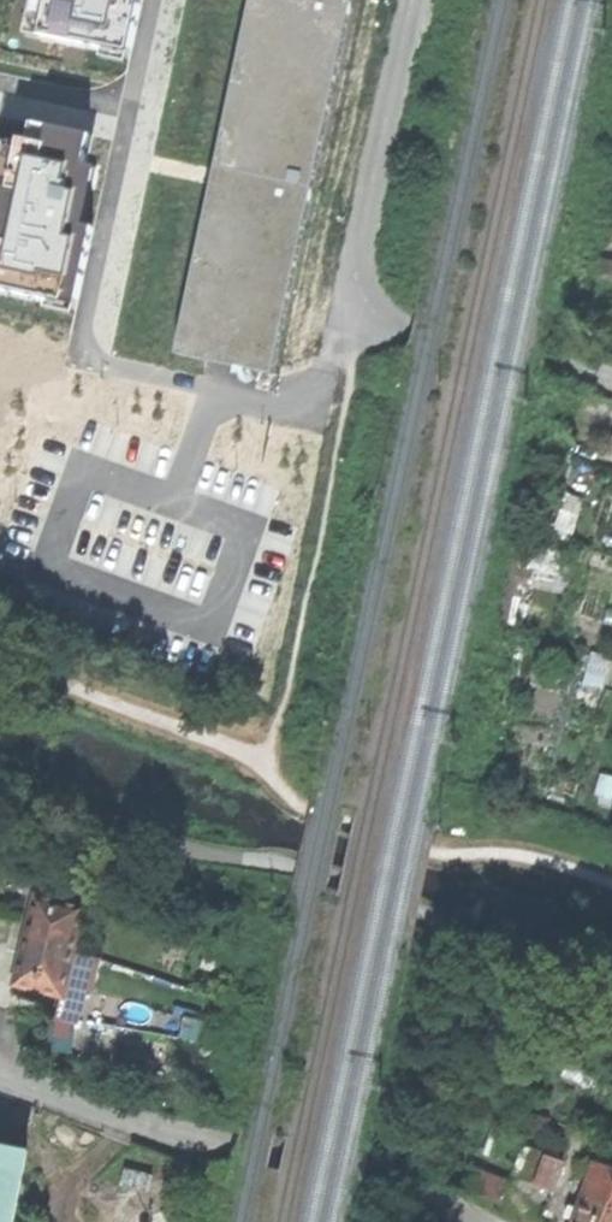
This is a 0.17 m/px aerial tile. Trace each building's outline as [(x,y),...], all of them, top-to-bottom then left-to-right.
[(26,24),(102,39),(100,50),(126,55),(137,0),(31,0),(26,24)] [(176,344),(269,364),(348,0),(251,0),(214,172),(176,344)] [(39,300),(37,311),(71,318),(74,306),(90,224),(82,222),(95,162),(80,159),(86,133),(24,120),(21,134),(12,132),(10,140),(0,138),(0,292),(39,300)] [(41,991),(64,997),(85,908),(38,897),(17,985),(41,991)] [(21,1155),(0,1151),(0,1221),(7,1221),(21,1155)] [(534,1152),(523,1184),(558,1195),(567,1167),(549,1160),(550,1157),(534,1152)] [(121,1186),(149,1193),(154,1175),(126,1168),(121,1186)] [(513,1183),(472,1169),(464,1191),(505,1205),(513,1183)] [(597,1169),(582,1214),(575,1212),(572,1221),(611,1221),(611,1174),(597,1169)]
